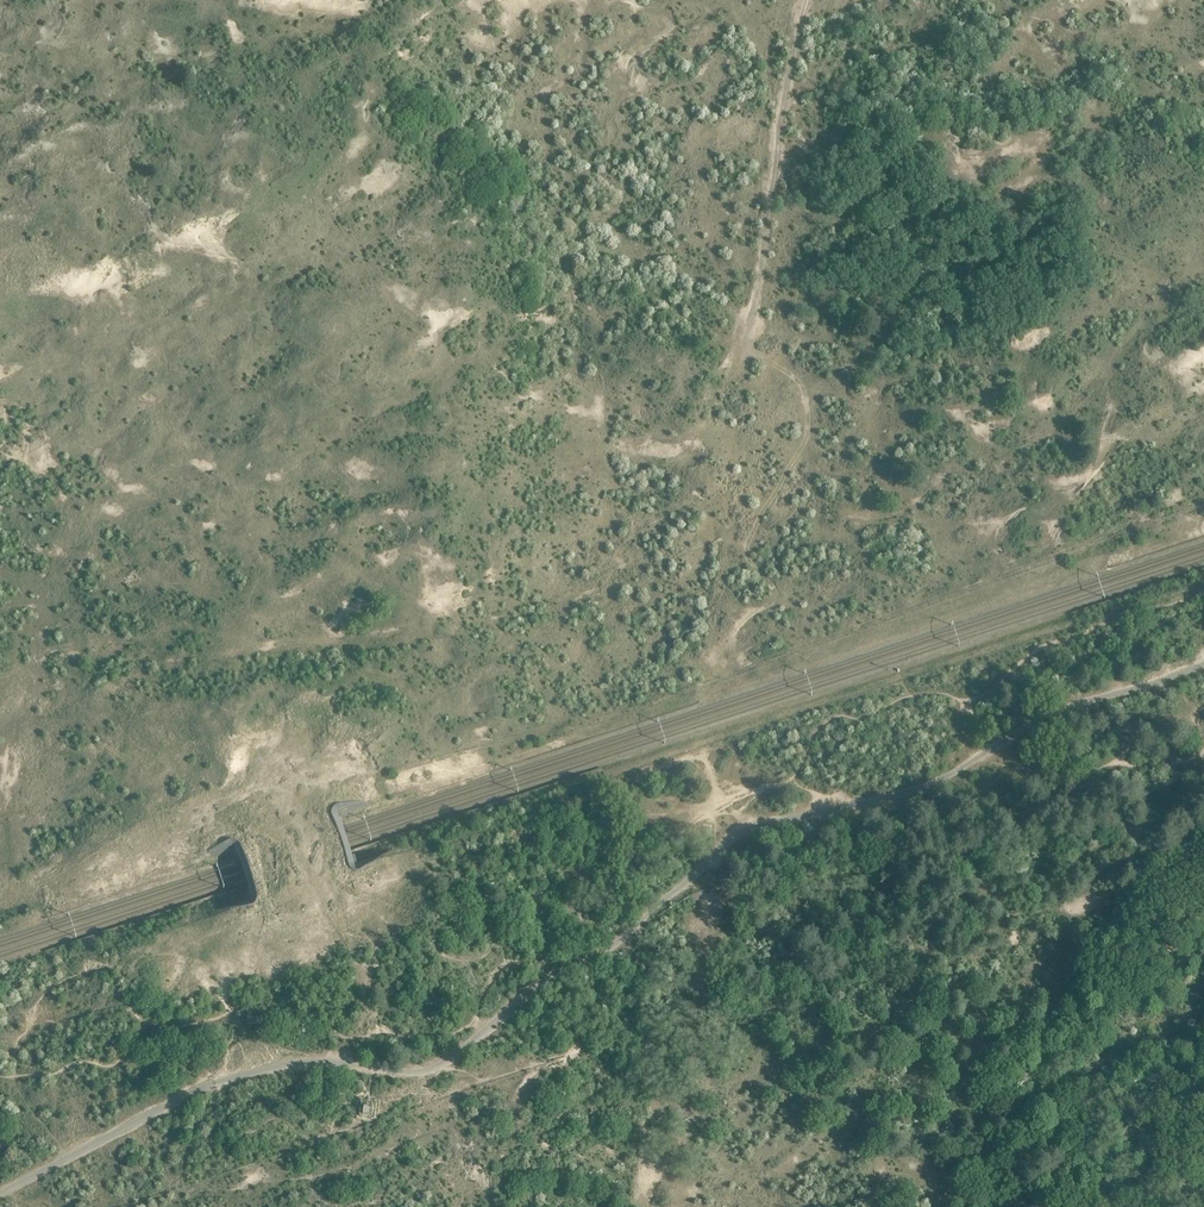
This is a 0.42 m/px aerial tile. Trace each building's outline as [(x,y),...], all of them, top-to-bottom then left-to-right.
[(212,857),(238,849),(235,839),(209,846),(212,857)]
